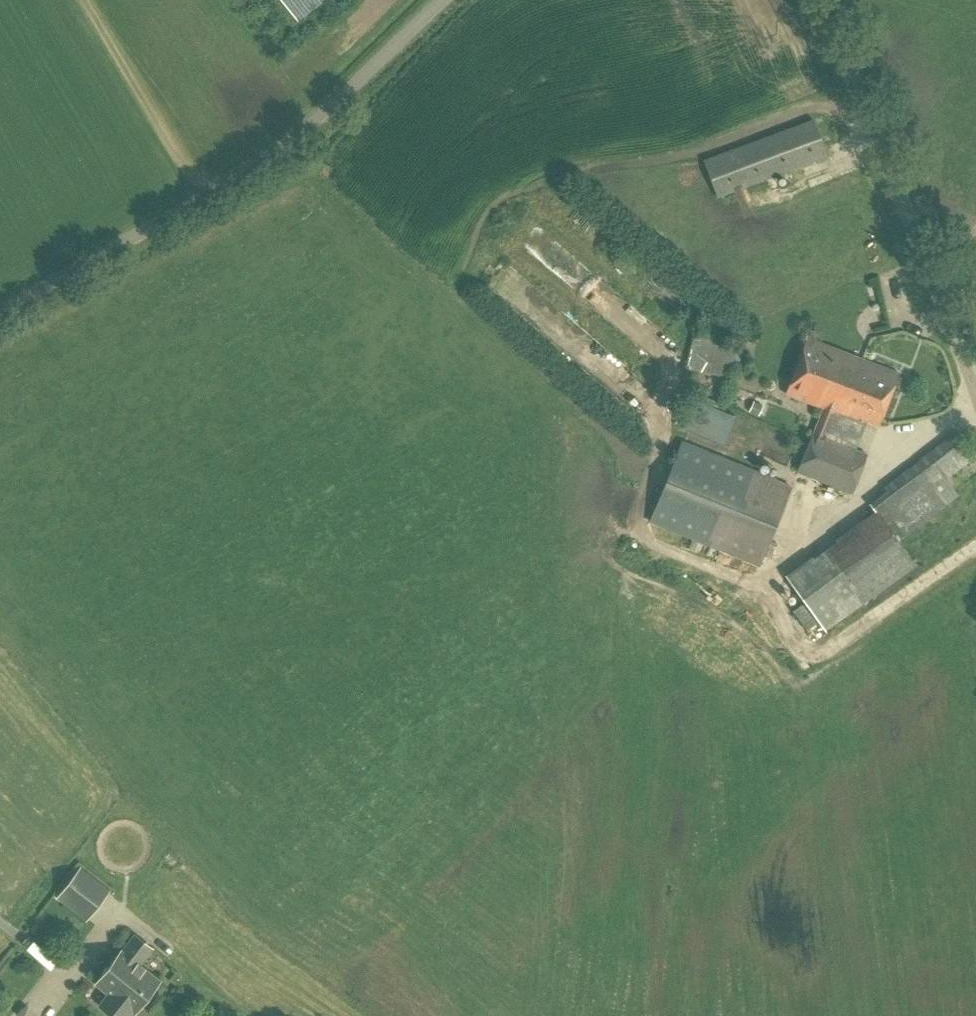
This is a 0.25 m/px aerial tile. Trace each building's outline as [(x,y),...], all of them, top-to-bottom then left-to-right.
[(324,0),(282,0),(298,21),(324,0)] [(720,205),(827,162),(813,127),(706,170),(720,205)] [(693,338),(698,353),(708,350),(703,334),(693,338)] [(837,350),(808,339),(787,393),(815,405),(816,402),(824,405),(813,433),(812,433),(797,472),(852,493),(867,455),(825,438),(836,410),(879,426),(899,374),(861,359),(837,350)] [(825,631),(902,576),(916,566),(897,542),(958,495),(946,478),(960,467),(975,455),(957,431),(942,443),(883,488),(885,492),(872,502),(878,511),(861,523),(788,580),(825,631)] [(759,565),(792,488),(683,443),(651,521),(759,565)] [(86,922),(110,891),(81,868),(57,900),(86,922)] [(107,992),(97,1006),(110,1015),(132,1015),(159,982),(139,966),(152,950),(134,936),(121,952),(97,984),(107,992)]
